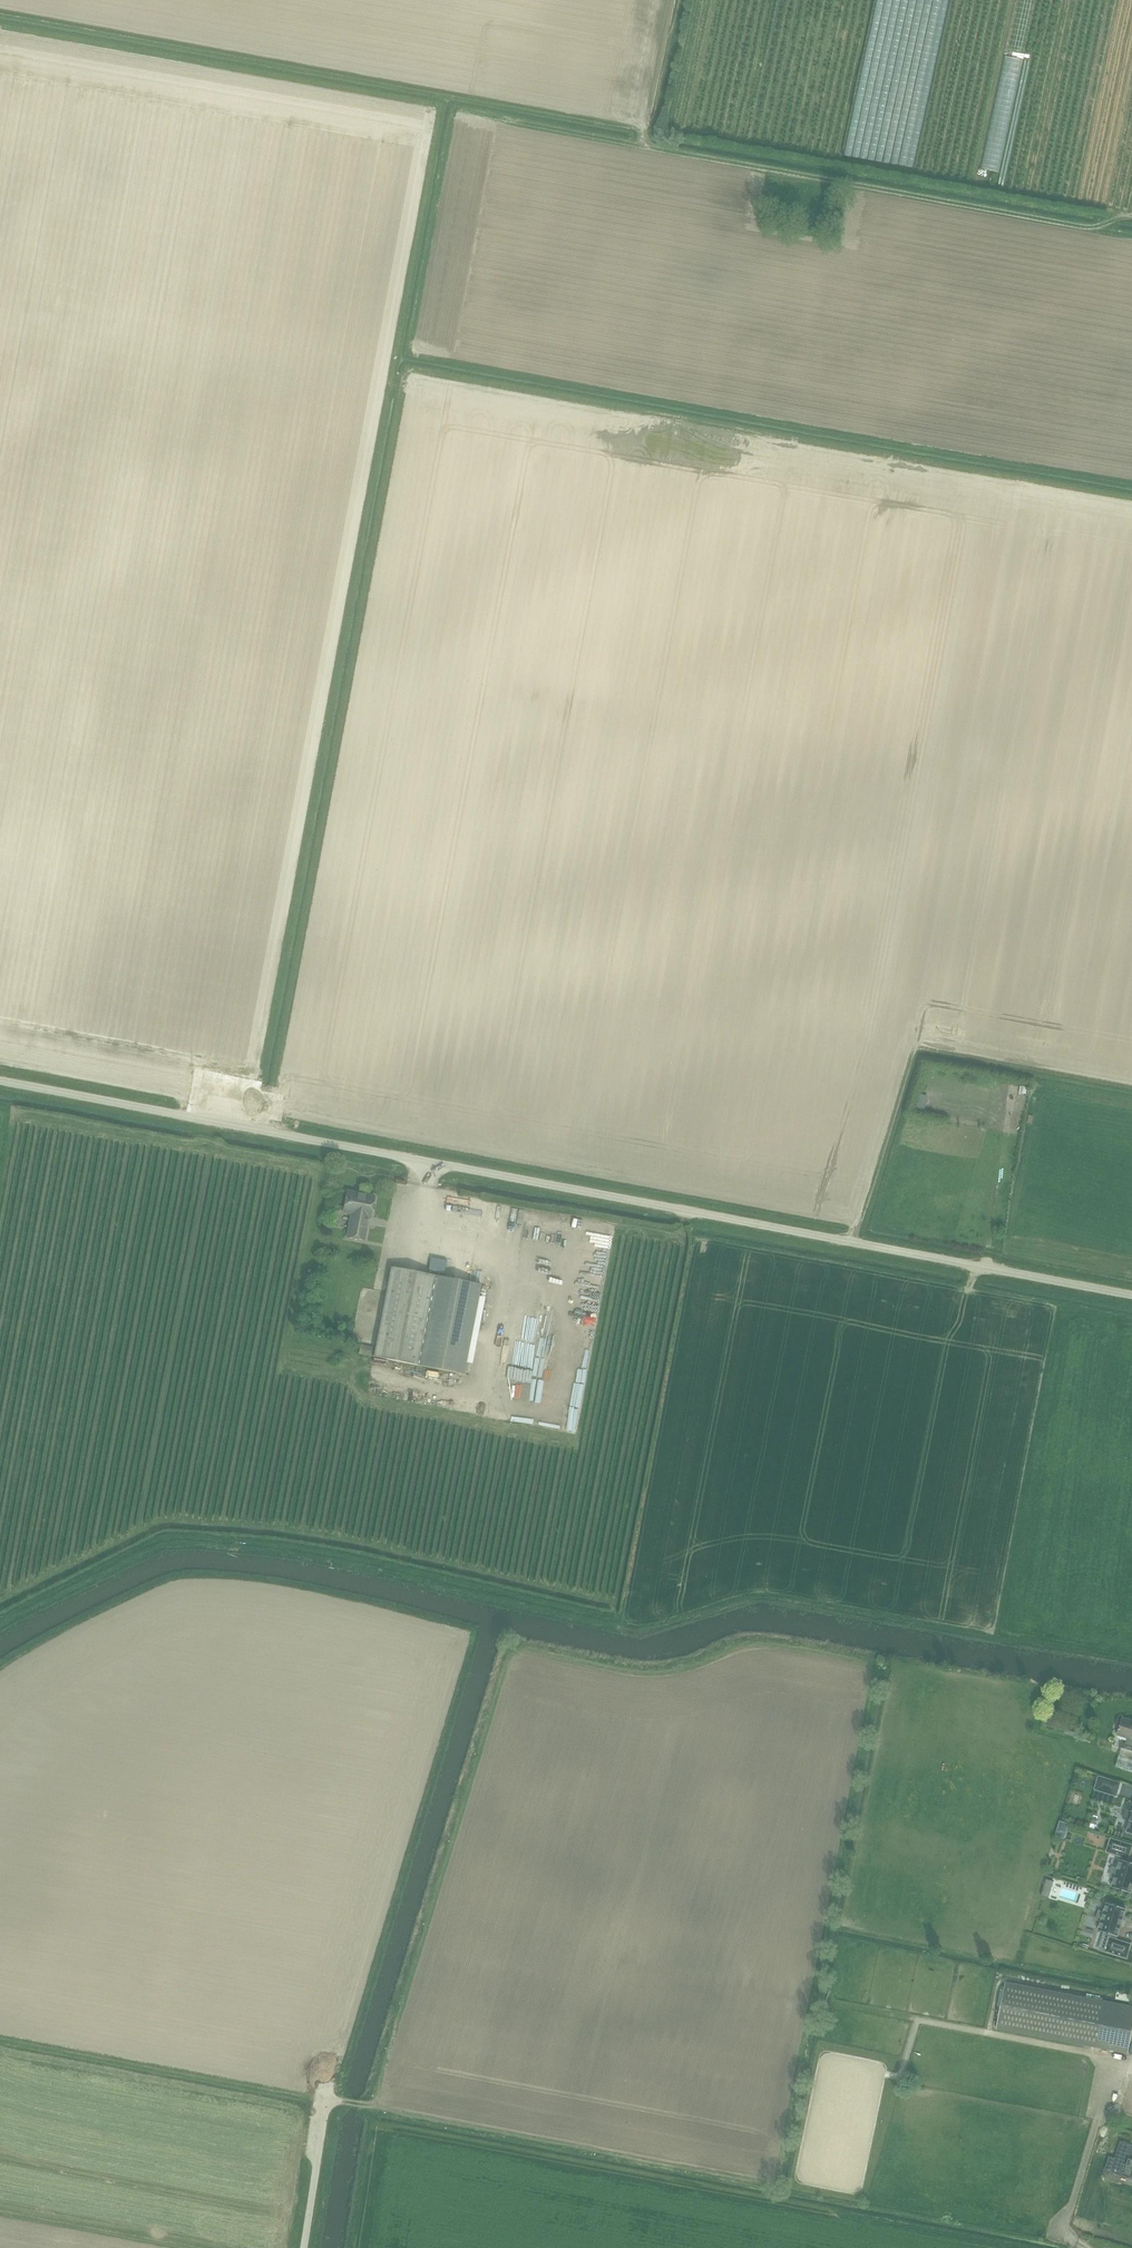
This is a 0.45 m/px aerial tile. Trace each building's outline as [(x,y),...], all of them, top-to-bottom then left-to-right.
[(375,1197),(348,1192),(344,1213),(354,1215),(352,1221),(351,1221),(348,1238),(365,1241),(368,1224),(367,1224),(368,1217),(371,1218),(375,1197)] [(432,1258),(429,1270),(445,1273),(447,1260),(432,1258)] [(391,1268),(374,1357),(419,1366),(464,1375),(481,1285),(436,1277),(391,1268)] [(1116,1767),(1131,1771),(1131,1720),(1123,1717),(1117,1736),(1128,1739),(1126,1744),(1123,1743),(1121,1751),(1120,1753),(1116,1767)] [(1064,1733),(1075,1737),(1077,1729),(1067,1725),(1064,1733)] [(1098,1776),(1094,1789),(1117,1796),(1121,1783),(1098,1776)] [(1123,1819),(1126,1820),(1130,1821),(1126,1833),(1131,1834),(1131,1810),(1129,1809),(1126,1808),(1123,1819)] [(1094,1815),(1090,1828),(1094,1830),(1098,1816),(1094,1815)] [(1105,1852),(1121,1856),(1117,1868),(1116,1870),(1114,1878),(1114,1879),(1111,1887),(1131,1893),(1131,1863),(1127,1862),(1128,1859),(1129,1859),(1131,1850),(1131,1844),(1110,1837),(1105,1852)] [(1100,1922),(1098,1930),(1105,1932),(1104,1934),(1114,1937),(1113,1939),(1113,1940),(1112,1940),(1108,1953),(1108,1954),(1127,1960),(1131,1944),(1117,1940),(1118,1937),(1119,1937),(1126,1910),(1126,1909),(1106,1903),(1104,1912),(1103,1914),(1102,1918),(1101,1921),(1100,1922)] [(997,2028),(1084,2045),(1102,2049),(1123,2053),(1129,2054),(1131,2045),(1131,2038),(1131,1997),(1131,1995),(1119,1993),(1120,1992),(1117,1992),(1117,1993),(1116,1999),(1130,2002),(1130,2006),(1102,2001),(1007,1982),(997,2028)] [(1119,2151),(1116,2160),(1127,2163),(1123,2175),(1129,2177),(1128,2179),(1131,2181),(1131,2158),(1127,2156),(1128,2154),(1119,2151)]
